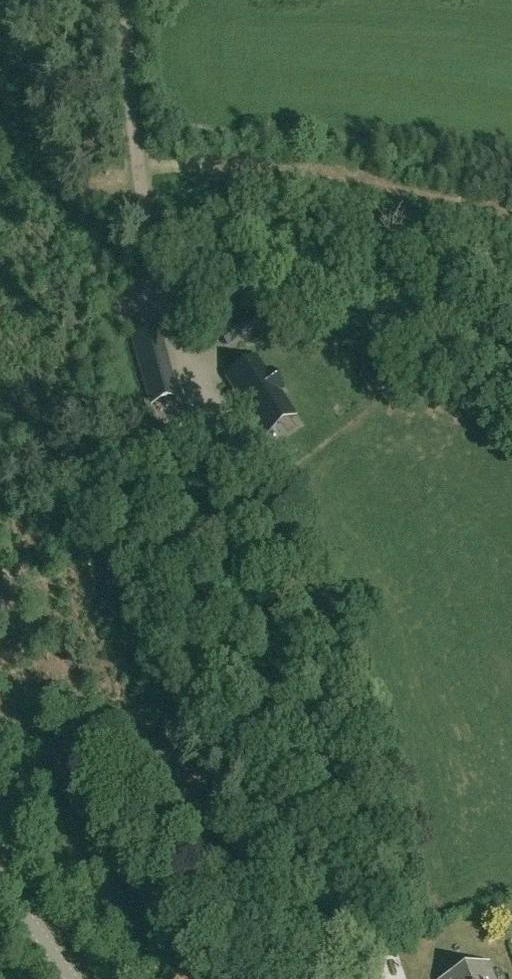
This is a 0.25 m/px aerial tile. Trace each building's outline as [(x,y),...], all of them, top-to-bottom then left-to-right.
[(220,332),(232,349),(245,340),(234,323),(220,332)] [(159,334),(134,341),(151,403),(176,396),(159,334)] [(298,416),(282,393),(285,391),(270,369),(267,370),(257,356),(224,379),(234,393),(231,395),(246,418),(249,416),(265,439),(298,416)] [(488,965),(451,978),(493,978),(488,965)]
